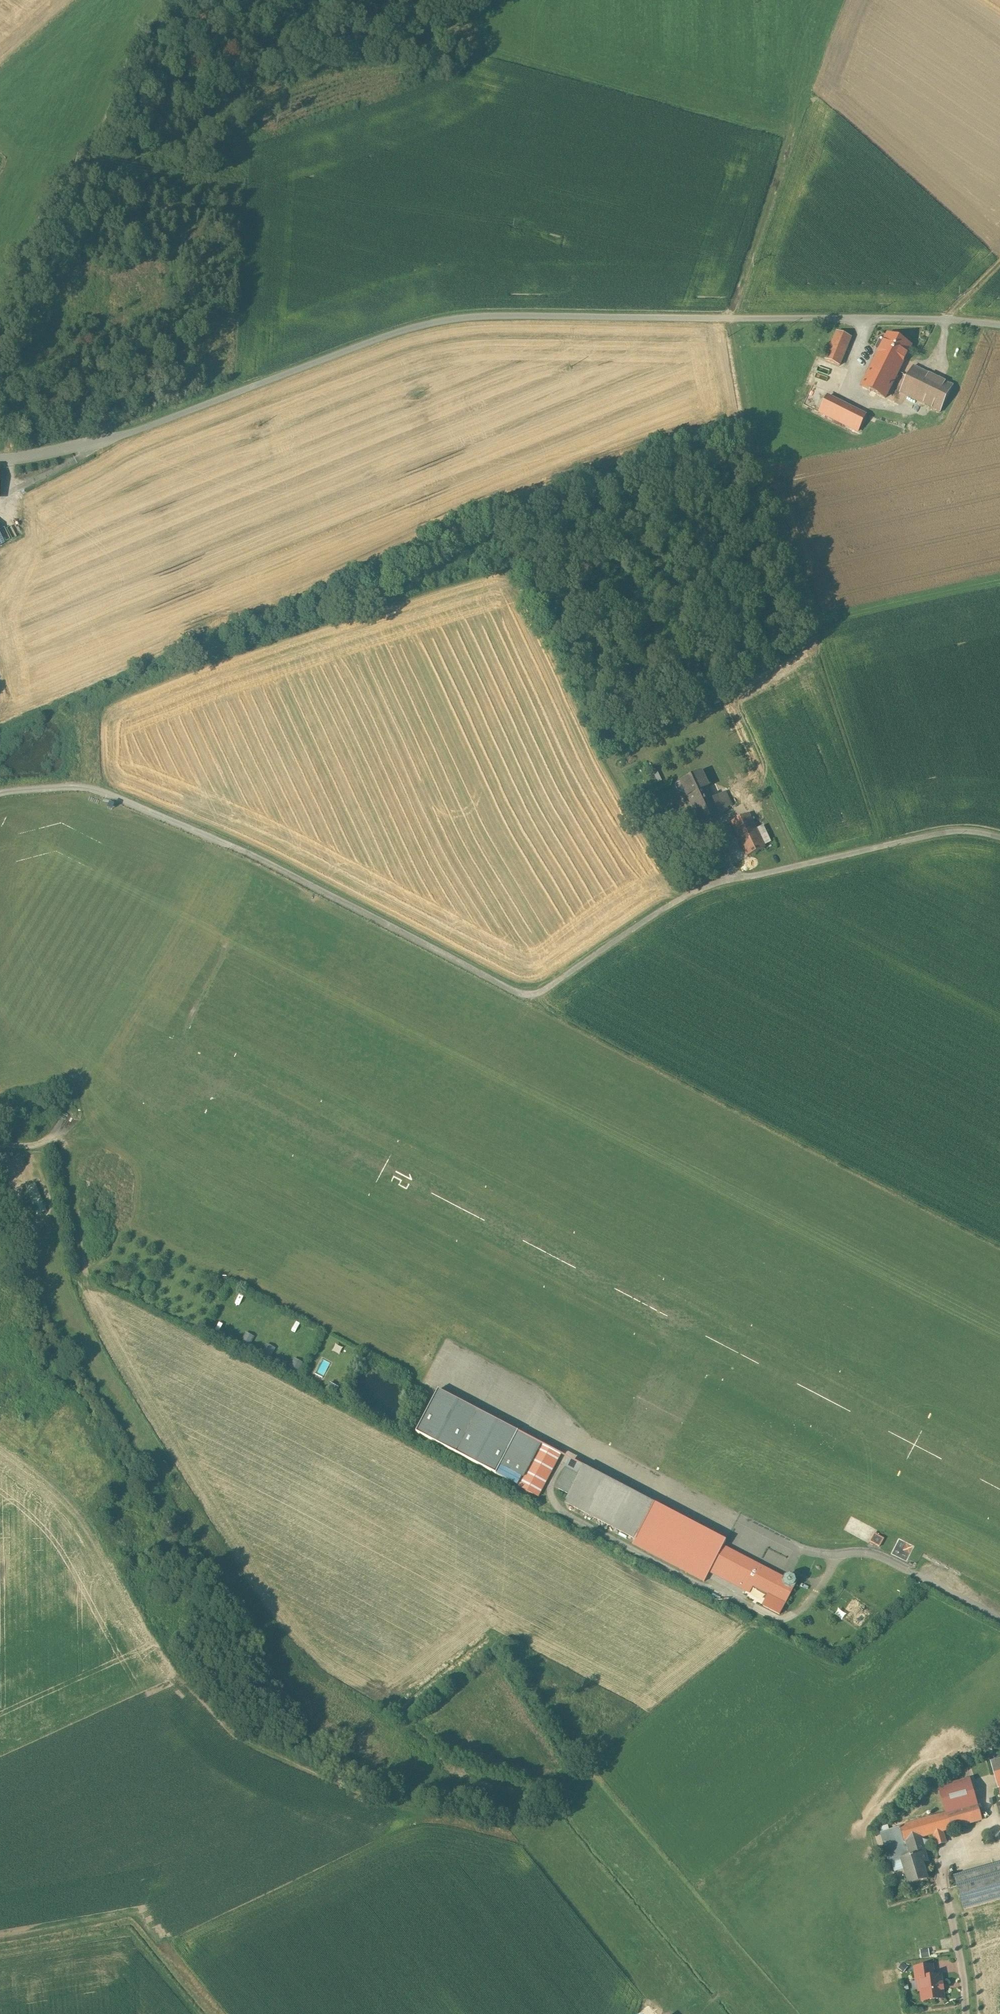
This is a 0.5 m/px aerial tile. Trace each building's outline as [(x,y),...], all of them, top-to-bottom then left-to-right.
[(851,337),(837,331),(825,360),(839,366),(851,337)] [(887,334),(861,386),(885,398),(911,346),(887,334)] [(953,386),(913,366),(910,371),(918,375),(908,396),(940,412),(953,386)] [(818,409),(824,392),(811,388),(805,404),(818,409)] [(865,415),(828,396),(820,412),(857,431),(865,415)] [(4,509),(1,511),(0,512),(0,530),(2,532),(5,533),(7,534),(10,534),(13,533),(16,532),(18,531),(19,529),(20,527),(21,525),(22,523),(22,520),(22,518),(21,516),(20,514),(18,512),(17,511),(15,510),(13,509),(11,508),(9,508),(6,508),(5,509),(4,509)] [(708,786),(701,771),(681,781),(680,781),(677,783),(676,783),(675,786),(678,792),(681,793),(685,791),(687,796),(688,796),(687,796),(708,786)] [(714,797),(708,786),(687,796),(688,796),(700,823),(721,813),(714,797)] [(726,793),(720,795),(725,804),(730,801),(726,793)] [(720,794),(714,797),(721,813),(728,810),(725,804),(720,795),(720,794)] [(748,813),(731,821),(747,855),(765,847),(748,813)] [(37,1182),(27,1186),(38,1214),(48,1210),(37,1182)] [(248,1331),(242,1342),(251,1347),(256,1336),(248,1331)] [(268,1343),(263,1354),(272,1358),(277,1347),(268,1343)] [(291,1368),(299,1372),(304,1362),(296,1357),(291,1368)] [(500,1466),(518,1431),(438,1390),(416,1432),(496,1474),(500,1466)] [(521,1479),(542,1490),(560,1454),(540,1444),(521,1479)] [(500,1466),(496,1474),(517,1485),(522,1477),(500,1466)] [(653,1504),(654,1503),(583,1466),(564,1503),(565,1503),(635,1539),(639,1531),(654,1504),(653,1504)] [(713,1566),(723,1546),(726,1541),(716,1536),(663,1509),(664,1508),(654,1503),(653,1504),(654,1504),(639,1531),(710,1568),(711,1569),(713,1566)] [(752,1586),(713,1566),(711,1569),(710,1568),(639,1531),(635,1539),(632,1544),(703,1581),(703,1582),(704,1582),(709,1572),(749,1593),(752,1586),(751,1586),(752,1586)] [(883,1545),(887,1537),(877,1532),(872,1540),(883,1545)] [(723,1546),(713,1566),(752,1586),(751,1586),(752,1586),(753,1586),(769,1594),(768,1595),(769,1595),(785,1603),(793,1587),(794,1587),(797,1582),(795,1577),(790,1575),(785,1576),(784,1578),(779,1575),(778,1576),(762,1568),(763,1567),(762,1566),(762,1567),(723,1546)] [(990,1761),(998,1788),(999,1787),(999,1758),(990,1761)] [(947,1813),(976,1804),(969,1780),(940,1789),(947,1813)] [(904,1842),(905,1841),(920,1837),(981,1819),(976,1804),(947,1813),(900,1827),(904,1842)] [(909,1856),(905,1841),(904,1842),(900,1827),(881,1832),(890,1863),(902,1859),(901,1859),(909,1856)] [(920,1837),(905,1841),(909,1856),(901,1859),(902,1859),(909,1885),(927,1879),(922,1863),(927,1862),(920,1837)] [(953,1877),(963,1910),(999,1899),(999,1864),(953,1877)] [(924,1958),(932,1957),(931,1947),(922,1949),(924,1958)] [(916,1980),(921,1980),(920,1979),(934,1977),(932,1966),(914,1968),(916,1980)] [(934,1977),(920,1979),(921,1980),(922,1991),(921,1991),(922,2001),(943,1998),(942,1990),(943,1990),(942,1984),(941,1984),(940,1976),(934,1977)]
